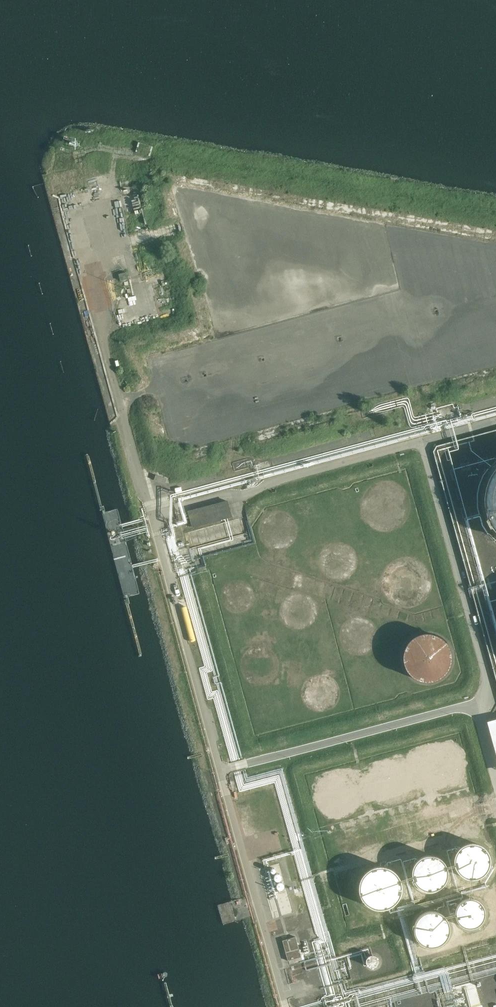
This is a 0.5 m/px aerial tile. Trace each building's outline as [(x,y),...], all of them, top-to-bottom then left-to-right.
[(145,207),(141,192),(122,197),(126,212),(137,210),(145,207)] [(128,279),(126,272),(119,274),(121,281),(128,279)] [(490,482),(486,496),(487,511),(493,525),(495,528),(495,472),(490,482)] [(231,516),(227,501),(189,511),(193,527),(231,516)] [(414,638),(412,639),(410,640),(408,642),(407,644),(406,646),(405,648),(404,650),(404,652),(403,653),(403,654),(403,656),(403,658),(403,659),(403,661),(403,663),(404,665),(404,666),(405,668),(405,669),(406,670),(407,672),(408,673),(409,674),(410,675),(412,677),(413,677),(414,678),(416,680),(418,680),(420,681),(422,682),(425,682),(427,682),(428,682),(431,682),(434,681),(436,681),(439,679),(441,678),(442,677),(444,676),(446,674),(446,673),(447,672),(448,671),(449,670),(449,668),(450,667),(450,666),(451,664),(451,662),(452,660),(452,659),(452,657),(452,656),(451,654),(451,653),(451,651),(450,649),(449,648),(449,646),(448,644),(447,643),(445,641),(444,640),(442,639),(441,638),(439,637),(438,636),(435,635),(434,634),(432,634),(430,634),(429,633),(427,633),(425,634),(423,634),(421,634),(419,635),(417,636),(415,637),(414,638)] [(487,721),(495,755),(495,719),(487,721)] [(478,825),(466,828),(468,835),(480,831),(478,825)] [(469,841),(467,842),(465,843),(463,845),(462,846),(460,848),(459,849),(458,851),(457,852),(457,854),(456,856),(456,858),(456,859),(456,860),(457,862),(457,863),(457,864),(457,865),(458,866),(458,867),(459,868),(459,869),(460,870),(461,871),(462,872),(464,874),(466,875),(468,876),(470,877),(473,877),(475,877),(477,877),(479,876),(482,876),(484,875),(486,873),(487,872),(488,871),(489,870),(490,868),(491,866),(492,864),(492,863),(493,861),(493,860),(493,859),(493,857),(493,856),(492,855),(492,854),(491,852),(491,850),(490,849),(489,847),(488,846),(486,845),(485,844),(484,843),(482,842),(480,841),(478,841),(477,841),(475,840),(473,841),(472,841),(470,841),(469,841)] [(434,853),(432,853),(430,853),(429,853),(427,853),(425,854),(424,854),(422,855),(421,856),(419,858),(417,860),(416,862),(415,863),(415,864),(414,866),(414,867),(413,869),(413,870),(413,871),(413,873),(414,875),(414,876),(414,877),(415,878),(416,880),(416,881),(417,882),(418,883),(419,884),(419,885),(421,886),(422,887),(424,888),(426,888),(428,889),(430,889),(431,889),(433,889),(434,889),(436,889),(438,888),(439,888),(441,887),(443,885),(445,884),(446,882),(448,880),(449,878),(449,876),(449,875),(450,873),(450,871),(450,870),(450,869),(450,868),(449,867),(449,864),(448,862),(447,860),(446,859),(444,858),(443,857),(442,856),(440,855),(438,854),(435,853),(434,853)] [(389,866),(387,865),(385,865),(384,865),(382,865),(380,865),(378,865),(376,865),(375,866),(373,866),(372,867),(370,868),(368,869),(367,870),(366,871),(365,872),(364,873),(363,875),(363,876),(362,878),(361,879),(361,881),(360,882),(360,883),(360,885),(360,886),(360,887),(360,889),(360,890),(361,892),(361,894),(362,895),(363,897),(363,898),(365,900),(367,902),(368,903),(369,904),(370,905),(373,906),(374,906),(376,907),(378,907),(381,908),(382,908),(384,908),(387,907),(389,906),(391,905),(393,905),(394,904),(396,902),(398,900),(399,898),(400,897),(401,896),(402,894),(402,893),(402,892),(402,891),(403,890),(403,888),(403,887),(403,886),(403,884),(403,883),(403,882),(402,880),(402,879),(401,877),(400,875),(399,874),(398,872),(397,872),(396,871),(394,869),(393,868),(392,867),(389,866)] [(487,913),(487,912),(487,911),(487,910),(486,909),(486,908),(485,906),(485,905),(484,904),(483,903),(482,902),(480,900),(479,900),(478,899),(477,899),(476,898),(474,898),(473,898),(471,898),(470,898),(469,898),(467,898),(466,899),(464,900),(463,900),(462,901),(461,902),(460,903),(459,904),(459,906),(458,907),(457,909),(457,910),(457,911),(457,913),(457,914),(457,916),(457,917),(458,918),(458,919),(459,920),(459,921),(460,922),(461,923),(462,924),(463,925),(464,926),(466,927),(468,927),(469,927),(470,928),(472,928),(474,928),(475,927),(476,927),(478,927),(479,926),(480,925),(481,924),(482,924),(483,923),(484,921),(485,919),(486,918),(486,917),(487,916),(487,914),(487,913)] [(438,911),(436,910),(433,910),(431,910),(429,910),(426,911),(425,911),(424,912),(422,913),(420,914),(419,915),(418,917),(416,918),(416,920),(415,921),(415,923),(414,924),(414,925),(414,926),(414,927),(414,929),(414,930),(414,932),(414,933),(415,934),(415,935),(416,936),(416,937),(417,938),(418,939),(418,940),(419,940),(420,941),(421,943),(423,944),(425,945),(426,945),(428,946),(431,946),(433,946),(435,946),(437,945),(439,945),(441,944),(443,942),(445,941),(446,940),(447,939),(448,937),(449,935),(449,934),(450,933),(450,932),(450,931),(450,930),(450,929),(450,927),(450,926),(450,924),(449,922),(448,920),(448,918),(447,918),(446,916),(445,915),(444,914),(443,913),(442,912),(440,911),(438,911)] [(301,957),(296,937),(282,940),(288,961),(301,957)] [(374,957),(373,957),(372,957),(371,957),(370,957),(369,957),(369,958),(368,958),(367,959),(367,960),(366,960),(366,961),(366,962),(366,963),(366,964),(366,965),(366,966),(367,966),(367,967),(368,968),(369,968),(369,969),(370,969),(371,969),(372,969),(373,969),(374,969),(375,969),(375,968),(376,968),(377,967),(378,966),(378,965),(378,964),(378,963),(378,962),(378,961),(378,960),(377,960),(377,959),(376,958),(375,958),(375,957),(374,957)]
